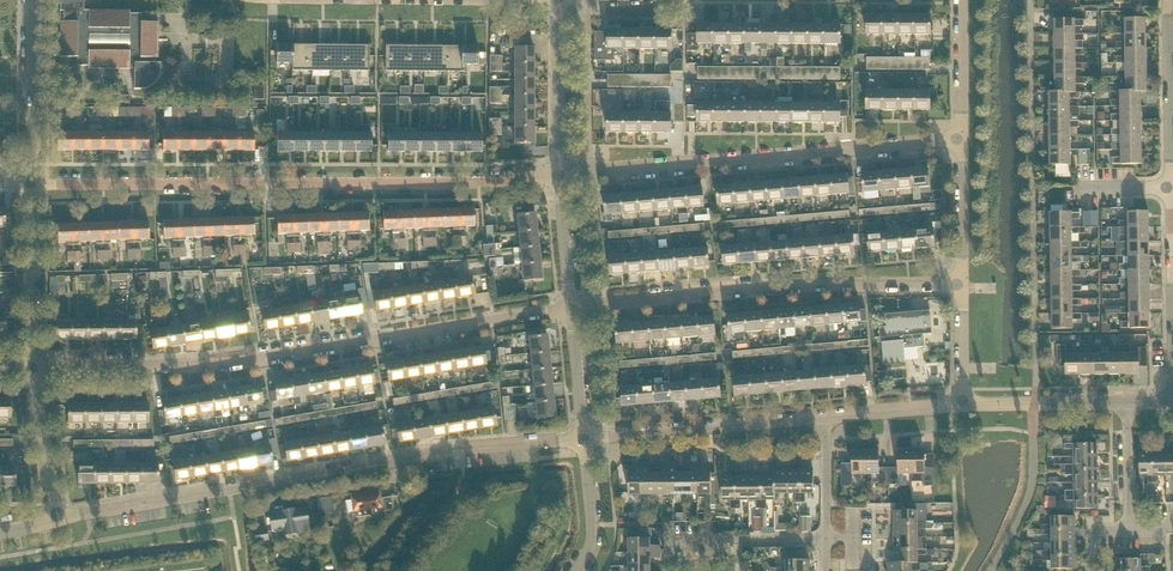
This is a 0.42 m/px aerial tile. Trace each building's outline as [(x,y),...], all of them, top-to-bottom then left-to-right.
[(129,69),(134,69),(134,89),(141,89),(147,88),(152,86),(156,83),(160,79),(162,74),(163,69),(163,62),(157,62),(157,58),(160,58),(159,22),(142,22),(142,14),(130,14),(130,11),(84,10),(84,0),(61,0),(60,5),(60,11),(63,11),(62,22),(60,22),(59,57),(76,57),(77,66),(88,66),(88,69),(129,69)] [(867,34),(883,34),(883,15),(867,15),(867,34)] [(883,15),(883,34),(899,34),(899,15),(883,15)] [(899,15),(899,34),(915,34),(915,16),(899,15)] [(915,16),(915,34),(930,34),(930,16),(915,16)] [(1117,34),(1125,34),(1146,34),(1146,19),(1125,19),(1125,28),(1117,28),(1117,34)] [(1055,35),(1075,34),(1075,26),(1084,26),(1084,20),(1075,20),(1055,20),(1055,35)] [(714,43),(714,24),(698,24),(698,34),(689,34),(689,51),(698,51),(698,43),(714,43)] [(730,24),(714,24),(714,43),(730,43),(730,24)] [(746,25),(730,24),(730,43),(746,43),(746,25)] [(746,25),(746,43),(762,44),(761,25),(746,25)] [(762,44),(777,44),(777,25),(761,25),(762,44)] [(777,44),(793,44),(793,25),(777,25),(777,44)] [(793,44),(809,44),(809,25),(793,25),(793,44)] [(809,44),(824,44),(825,25),(809,25),(809,44)] [(825,25),(824,44),(840,44),(840,25),(825,25)] [(624,48),(624,29),(608,29),(608,32),(595,32),(595,60),(596,60),(596,56),(613,56),(613,60),(615,60),(615,48),(624,48)] [(624,29),(624,48),(640,48),(640,29),(624,29)] [(640,29),(640,48),(656,48),(656,29),(640,29)] [(656,29),(656,48),(672,48),(672,29),(656,29)] [(1055,35),(1055,49),(1083,49),(1083,40),(1084,40),(1084,35),(1075,35),(1075,34),(1055,35)] [(1117,48),(1125,48),(1146,48),(1146,34),(1125,34),(1125,42),(1117,42),(1117,48)] [(510,49),(515,49),(515,65),(534,65),(534,49),(527,49),(527,39),(510,39),(510,49)] [(277,45),(277,63),(292,63),(292,71),(293,71),(293,45),(277,45)] [(293,45),(293,71),(312,71),(312,45),(293,45)] [(312,45),(312,71),(331,71),(331,45),(312,45)] [(331,45),(331,71),(350,71),(350,45),(331,45)] [(350,45),(350,71),(369,71),(369,45),(350,45)] [(386,46),(385,71),(404,71),(405,46),(386,46)] [(405,46),(404,71),(423,72),(424,46),(405,46)] [(424,46),(423,72),(442,72),(443,46),(424,46)] [(443,46),(442,72),(461,72),(462,46),(443,46)] [(462,46),(461,72),(462,72),(463,65),(478,65),(478,46),(462,46)] [(1125,48),(1126,57),(1117,57),(1117,63),(1125,63),(1126,63),(1126,62),(1146,62),(1146,48),(1125,48)] [(1084,49),(1083,49),(1055,49),(1055,63),(1075,63),(1075,55),(1084,55),(1084,49)] [(491,57),(491,65),(502,65),(502,57),(491,57)] [(1126,77),(1147,76),(1146,62),(1126,62),(1126,63),(1125,63),(1126,71),(1117,71),(1117,78),(1126,77)] [(1075,63),(1055,63),(1055,77),(1076,77),(1076,69),(1085,69),(1084,63),(1075,63)] [(534,65),(515,65),(515,81),(534,81),(534,65)] [(608,87),(616,87),(616,74),(608,74),(608,87)] [(616,87),(624,87),(624,74),(616,74),(616,87)] [(624,87),(632,87),(632,74),(624,74),(624,87)] [(632,87),(640,87),(640,74),(632,74),(632,87)] [(640,87),(648,87),(648,74),(640,74),(640,87)] [(648,87),(656,87),(656,74),(648,74),(648,87)] [(656,87),(664,87),(664,74),(656,74),(656,87)] [(664,74),(664,87),(672,87),(672,74),(664,74)] [(1147,91),(1147,76),(1126,77),(1126,85),(1117,85),(1117,92),(1120,92),(1141,91),(1147,91)] [(1055,92),(1076,92),(1076,84),(1084,84),(1084,78),(1076,78),(1076,77),(1055,77),(1055,92)] [(534,81),(515,81),(515,96),(534,96),(534,81)] [(264,100),(264,87),(255,87),(255,100),(264,100)] [(867,109),(883,109),(883,90),(867,90),(867,109)] [(883,109),(899,109),(899,90),(883,90),(883,109)] [(899,109),(914,109),(914,90),(899,90),(899,109)] [(914,90),(914,109),(930,109),(930,90),(914,90)] [(1121,106),(1141,106),(1141,91),(1120,92),(1120,100),(1111,100),(1112,107),(1120,107),(1121,107),(1121,106)] [(1079,92),(1076,92),(1055,92),(1049,92),(1049,107),(1070,107),(1070,99),(1079,99),(1079,92)] [(656,113),(678,113),(678,107),(679,107),(679,99),(681,99),(681,93),(669,93),(669,99),(672,99),(672,107),(656,107),(656,113)] [(534,96),(515,96),(515,112),(534,112),(534,96)] [(824,103),(824,123),(840,123),(840,117),(848,117),(848,102),(840,102),(840,103),(824,103)] [(697,122),(713,122),(713,103),(697,103),(697,122)] [(713,103),(713,122),(729,122),(729,103),(713,103)] [(745,103),(729,103),(729,122),(745,122),(745,103)] [(761,103),(745,103),(745,122),(761,122),(761,103)] [(777,122),(777,103),(761,103),(761,122),(777,122)] [(792,103),(777,103),(777,122),(792,122),(792,103)] [(808,122),(808,103),(792,103),(792,122),(808,122)] [(808,122),(824,123),(824,103),(808,103),(808,122)] [(1141,120),(1141,106),(1121,106),(1121,107),(1120,107),(1120,114),(1112,114),(1112,121),(1113,121),(1121,121),(1121,120),(1141,120)] [(1079,107),(1070,107),(1049,107),(1050,121),(1070,121),(1070,113),(1079,113),(1079,107)] [(193,108),(193,113),(193,120),(198,121),(199,115),(202,115),(202,108),(193,108)] [(256,110),(256,125),(265,125),(264,110),(256,110)] [(534,112),(515,112),(515,128),(534,128),(534,112)] [(607,132),(623,132),(623,113),(607,113),(607,132)] [(623,132),(639,132),(639,113),(623,113),(623,132)] [(639,113),(639,132),(655,132),(655,113),(639,113)] [(679,114),(655,113),(655,132),(671,133),(671,127),(679,127),(679,114)] [(1113,121),(1113,129),(1112,129),(1112,136),(1121,135),(1142,135),(1141,120),(1121,120),(1121,121),(1113,121)] [(1070,121),(1050,121),(1050,135),(1070,135),(1070,136),(1071,136),(1071,128),(1079,128),(1079,121),(1070,121)] [(534,128),(515,128),(515,144),(535,144),(534,128)] [(73,151),(73,130),(67,130),(67,133),(58,133),(58,151),(73,151)] [(89,151),(88,133),(80,133),(80,130),(73,130),(73,151),(89,151)] [(104,150),(104,130),(97,131),(97,133),(88,133),(89,151),(104,150)] [(119,150),(119,133),(110,133),(110,130),(104,130),(104,150),(119,150)] [(134,150),(134,130),(127,130),(128,133),(119,133),(119,150),(134,150)] [(140,130),(134,130),(134,150),(150,150),(150,132),(140,132),(140,130)] [(178,151),(178,130),(173,130),(173,133),(163,133),(163,151),(178,151)] [(178,151),(194,151),(194,133),(185,133),(185,130),(178,130),(178,151)] [(194,133),(194,151),(209,151),(209,131),(203,131),(203,133),(194,133)] [(224,151),(224,133),(216,133),(216,131),(209,131),(209,151),(224,151)] [(239,151),(239,131),(233,131),(233,133),(224,133),(224,151),(239,151)] [(246,131),(239,131),(239,151),(255,151),(255,133),(246,133),(246,131)] [(403,132),(387,131),(387,152),(403,152),(403,132)] [(403,132),(403,152),(419,152),(419,132),(403,132)] [(435,132),(419,132),(419,152),(435,152),(435,132)] [(451,132),(435,132),(435,152),(451,152),(451,132)] [(451,132),(451,152),(467,152),(467,132),(451,132)] [(482,152),(482,133),(467,132),(467,152),(482,152)] [(277,133),(277,151),(293,152),(293,133),(277,133)] [(293,133),(293,152),(308,152),(309,133),(293,133)] [(309,133),(308,152),(324,152),(324,133),(309,133)] [(324,133),(324,152),(340,152),(340,133),(324,133)] [(340,133),(340,152),(356,152),(356,133),(340,133)] [(356,133),(356,152),(371,152),(371,133),(356,133)] [(1050,150),(1070,150),(1070,142),(1079,142),(1079,136),(1071,136),(1070,136),(1070,135),(1050,135),(1050,150)] [(1112,150),(1121,150),(1121,149),(1142,149),(1142,135),(1121,135),(1121,143),(1112,144),(1112,150)] [(1121,149),(1121,150),(1121,158),(1112,158),(1113,164),(1122,164),(1142,164),(1142,149),(1121,149)] [(1090,150),(1079,150),(1070,150),(1050,150),(1050,165),(1056,165),(1056,174),(1071,174),(1070,155),(1079,155),(1079,164),(1090,164),(1090,150)] [(911,169),(913,188),(930,186),(928,168),(911,169)] [(895,171),(897,189),(913,188),(911,169),(895,171)] [(880,191),(897,189),(895,171),(879,172),(880,191)] [(864,192),(880,191),(879,172),(862,173),(864,192)] [(831,177),(833,195),(849,193),(848,175),(831,177)] [(815,178),(817,196),(833,195),(831,177),(815,178)] [(799,179),(800,198),(817,196),(815,178),(799,179)] [(782,181),(784,199),(800,198),(799,179),(782,181)] [(766,182),(768,201),(784,199),(782,181),(766,182)] [(750,184),(751,202),(768,201),(766,182),(750,184)] [(733,185),(735,204),(751,202),(750,184),(733,185)] [(718,205),(735,204),(733,185),(717,187),(718,205)] [(686,189),(688,208),(704,206),(702,188),(686,189)] [(671,209),(688,208),(686,189),(670,191),(671,209)] [(653,192),(655,210),(671,209),(670,191),(653,192)] [(637,193),(639,212),(655,210),(653,192),(637,193)] [(621,195),(622,213),(639,212),(637,193),(621,195)] [(606,215),(622,213),(621,195),(605,196),(606,215)] [(458,210),(459,230),(466,229),(465,227),(474,227),(473,209),(458,210)] [(696,222),(712,221),(711,209),(706,209),(707,215),(696,216),(696,222)] [(428,211),(429,231),(436,231),(436,229),(444,228),(443,210),(428,211)] [(443,210),(444,228),(453,228),(453,230),(459,230),(458,210),(443,210)] [(405,249),(405,239),(399,239),(399,232),(405,232),(405,230),(413,229),(413,211),(397,212),(399,249),(405,249)] [(413,211),(413,229),(422,229),(422,231),(429,231),(428,211),(413,211)] [(1084,212),(1085,227),(1098,226),(1098,211),(1084,212)] [(393,249),(399,249),(397,212),(382,213),(383,231),(392,230),(393,249)] [(1119,220),(1119,228),(1149,226),(1149,212),(1128,213),(1128,220),(1119,220)] [(354,234),(353,213),(338,214),(339,232),(347,232),(347,234),(354,234)] [(368,213),(353,213),(354,234),(360,234),(360,232),(369,231),(368,213)] [(516,215),(518,232),(536,230),(535,213),(516,215)] [(1071,228),(1071,227),(1071,220),(1080,219),(1080,213),(1072,213),(1051,213),(1051,228),(1071,228)] [(338,214),(323,215),(324,235),(330,235),(330,233),(339,232),(338,214)] [(308,215),(293,216),(293,237),(300,236),(300,234),(308,234),(308,215)] [(324,235),(323,215),(308,215),(308,234),(317,234),(317,236),(324,235)] [(293,237),(293,216),(277,217),(278,235),(287,234),(287,237),(293,237)] [(254,217),(239,218),(240,239),(246,238),(246,236),(255,236),(254,217)] [(240,239),(239,218),(224,219),(224,237),(233,237),(233,239),(240,239)] [(209,240),(208,219),(193,220),(194,238),(203,238),(203,240),(209,240)] [(224,219),(208,219),(209,240),(216,240),(216,237),(224,237),(224,219)] [(179,241),(178,220),(163,221),(164,239),(173,239),(173,241),(179,241)] [(193,220),(178,220),(179,241),(185,241),(185,238),(194,238),(193,220)] [(118,223),(119,241),(127,241),(128,243),(134,243),(133,222),(118,223)] [(133,222),(134,243),(140,242),(140,240),(149,240),(148,222),(133,222)] [(88,224),(89,242),(97,242),(97,244),(104,244),(103,223),(88,224)] [(103,223),(104,244),(110,244),(110,241),(119,241),(118,223),(103,223)] [(67,245),(73,245),(73,224),(58,225),(58,243),(66,243),(67,245)] [(73,224),(73,245),(80,245),(80,242),(89,242),(88,224),(73,224)] [(486,226),(486,235),(493,234),(493,233),(497,232),(497,225),(486,226)] [(1119,228),(1119,235),(1120,241),(1128,241),(1149,241),(1149,226),(1119,228)] [(1085,227),(1080,227),(1071,227),(1071,228),(1051,228),(1051,242),(1072,242),(1071,234),(1085,234),(1085,227)] [(917,229),(919,248),(935,246),(935,244),(943,243),(943,229),(934,230),(934,228),(917,229)] [(901,231),(902,249),(919,248),(917,229),(901,231)] [(536,230),(518,232),(519,248),(538,246),(536,230)] [(884,232),(886,251),(902,249),(901,231),(884,232)] [(870,252),(886,251),(884,232),(868,234),(870,252)] [(853,235),(837,237),(838,255),(855,253),(853,235)] [(837,237),(820,238),(822,256),(838,255),(837,237)] [(822,256),(820,238),(804,239),(806,258),(822,256)] [(806,258),(804,239),(788,241),(789,259),(806,258)] [(788,241),(772,242),(773,261),(789,259),(788,241)] [(1120,256),(1129,256),(1149,256),(1149,241),(1128,241),(1128,250),(1120,250),(1120,256)] [(772,242),(755,244),(757,262),(773,261),(772,242)] [(1072,256),(1072,248),(1080,248),(1080,242),(1072,242),(1051,242),(1051,257),(1072,256)] [(755,244),(739,245),(741,264),(757,262),(755,244)] [(741,264),(739,245),(722,247),(724,265),(741,264)] [(538,246),(519,248),(521,265),(540,263),(538,246)] [(708,248),(691,250),(693,268),(709,266),(708,248)] [(691,250),(675,251),(677,269),(693,268),(691,250)] [(677,269),(675,251),(659,252),(660,270),(677,269)] [(660,270),(659,252),(643,254),(644,272),(660,270)] [(644,272),(643,254),(626,255),(628,273),(644,272)] [(628,273),(626,255),(610,257),(611,275),(628,273)] [(1072,271),(1072,270),(1072,262),(1080,262),(1080,255),(1072,256),(1051,257),(1051,271),(1072,271)] [(1129,256),(1129,264),(1120,264),(1120,270),(1129,270),(1150,270),(1149,256),(1129,256)] [(497,267),(497,266),(501,266),(500,259),(489,260),(490,268),(497,267)] [(412,264),(412,270),(412,275),(420,274),(420,269),(419,263),(412,264)] [(540,263),(521,265),(523,281),(541,279),(540,263)] [(313,267),(305,267),(305,273),(307,285),(315,283),(313,273),(313,267)] [(1086,270),(1081,270),(1072,270),(1072,271),(1051,271),(1052,285),(1072,285),(1072,284),(1072,277),(1086,277),(1086,270)] [(1150,270),(1129,270),(1129,278),(1120,279),(1120,285),(1129,285),(1129,284),(1150,284),(1150,270)] [(216,271),(216,277),(217,282),(225,281),(224,277),(224,271),(216,271)] [(136,279),(139,278),(142,293),(147,292),(146,289),(147,289),(146,283),(148,283),(146,277),(148,277),(147,274),(135,274),(136,279)] [(470,277),(454,280),(457,298),(474,295),(470,277)] [(166,279),(158,279),(159,288),(166,288),(166,279)] [(274,280),(275,289),(282,288),(281,279),(274,280)] [(454,280),(438,283),(441,300),(457,298),(454,280)] [(438,283),(422,285),(425,303),(441,300),(438,283)] [(1052,300),(1072,299),(1072,291),(1081,291),(1081,284),(1072,284),(1072,285),(1052,285),(1052,300)] [(1129,299),(1150,299),(1150,284),(1129,284),(1129,285),(1129,293),(1120,293),(1121,299),(1129,299)] [(422,285),(406,288),(409,306),(425,303),(422,285)] [(364,288),(358,289),(362,309),(368,308),(364,288)] [(406,288),(390,291),(393,309),(409,306),(406,288)] [(363,315),(360,296),(358,290),(342,293),(346,317),(363,315)] [(393,309),(390,291),(374,294),(377,312),(393,309)] [(327,302),(330,320),(346,317),(342,293),(335,294),(336,300),(327,302)] [(1064,314),(1073,313),(1072,305),(1081,305),(1081,299),(1072,299),(1052,300),(1052,314),(1064,314)] [(1121,314),(1129,313),(1150,313),(1150,299),(1129,299),(1129,307),(1120,307),(1121,314)] [(311,305),(314,323),(330,320),(327,302),(311,305)] [(843,304),(845,323),(861,321),(860,303),(843,304)] [(827,306),(828,324),(845,323),(843,304),(827,306)] [(311,305),(294,308),(297,326),(314,323),(311,305)] [(827,306),(810,307),(812,326),(828,324),(827,306)] [(812,326),(810,307),(794,309),(796,327),(812,326)] [(297,326),(294,308),(278,310),(281,329),(297,326)] [(794,309),(778,310),(780,329),(779,329),(780,337),(787,336),(786,328),(796,327),(794,309)] [(281,329),(278,310),(262,313),(265,331),(281,329)] [(763,330),(779,329),(780,329),(778,310),(762,312),(763,330)] [(886,327),(879,327),(880,338),(882,338),(884,364),(905,362),(904,348),(925,347),(924,334),(933,333),(931,310),(885,314),(886,327)] [(763,330),(762,312),(745,313),(747,332),(763,330)] [(730,333),(747,332),(745,313),(729,315),(730,333)] [(1081,313),(1073,313),(1064,314),(1052,314),(1052,329),(1073,328),(1073,319),(1081,319),(1081,313)] [(1150,313),(1129,313),(1130,321),(1121,321),(1121,328),(1130,328),(1151,328),(1150,313)] [(231,318),(234,337),(251,334),(248,315),(231,318)] [(1099,315),(1090,315),(1090,323),(1099,323),(1099,315)] [(698,317),(700,336),(716,335),(715,316),(698,317)] [(683,338),(700,336),(698,317),(682,318),(683,338)] [(215,321),(218,340),(234,337),(231,318),(224,320),(215,321)] [(666,339),(683,338),(682,318),(665,320),(666,339)] [(650,341),(666,339),(665,320),(649,321),(650,341)] [(72,341),(88,341),(88,321),(72,322),(72,341)] [(88,341),(104,341),(104,321),(88,321),(88,341)] [(104,341),(120,340),(120,321),(104,321),(104,341)] [(120,321),(120,340),(136,340),(136,321),(120,321)] [(199,324),(202,343),(218,340),(215,321),(199,324)] [(634,342),(650,341),(649,321),(632,323),(634,342)] [(56,341),(72,341),(72,322),(56,322),(56,341)] [(617,344),(634,342),(632,323),(616,324),(617,344)] [(186,345),(202,343),(199,324),(183,327),(186,345)] [(170,348),(186,345),(183,327),(166,330),(170,348)] [(153,351),(170,348),(166,330),(150,332),(153,351)] [(528,338),(530,354),(547,352),(546,336),(528,338)] [(1080,345),(1080,354),(1081,375),(1095,374),(1095,354),(1094,354),(1087,354),(1087,345),(1080,345)] [(1094,345),(1094,354),(1095,354),(1095,374),(1109,374),(1109,354),(1109,353),(1101,354),(1101,345),(1094,345)] [(1109,345),(1109,353),(1109,354),(1109,374),(1124,374),(1123,353),(1115,353),(1115,345),(1109,345)] [(1123,345),(1123,353),(1124,374),(1139,374),(1138,367),(1147,367),(1147,347),(1138,347),(1138,353),(1130,353),(1130,345),(1123,345)] [(1080,354),(1072,354),(1072,346),(1058,346),(1058,367),(1066,367),(1066,375),(1081,375),(1080,354)] [(467,350),(470,368),(487,365),(483,347),(467,350)] [(451,352),(454,370),(470,368),(467,350),(451,352)] [(435,355),(438,373),(454,370),(451,352),(435,355)] [(547,352),(530,354),(532,370),(549,368),(547,352)] [(419,358),(422,376),(438,373),(435,355),(419,358)] [(402,361),(406,379),(422,376),(419,358),(402,361)] [(389,382),(406,379),(402,361),(386,364),(389,382)] [(825,366),(825,369),(816,370),(818,388),(834,387),(832,368),(832,365),(825,366)] [(849,367),(851,385),(867,384),(867,382),(872,381),(871,365),(865,366),(865,365),(849,367)] [(374,384),(372,370),(371,366),(355,369),(358,387),(374,384)] [(832,368),(834,387),(851,385),(849,367),(832,368)] [(551,384),(549,368),(532,370),(533,386),(551,384)] [(339,372),(342,390),(358,387),(355,369),(339,372)] [(377,369),(372,370),(375,387),(380,386),(377,369)] [(800,371),(802,390),(818,388),(816,370),(800,371)] [(784,373),(786,391),(802,390),(800,371),(784,373)] [(323,374),(326,393),(342,390),(339,372),(323,374)] [(769,393),(786,391),(784,373),(768,374),(769,393)] [(310,396),(326,393),(323,374),(306,377),(310,396)] [(769,393),(768,374),(752,376),(753,395),(769,393)] [(753,395),(752,376),(735,378),(737,396),(753,395)] [(294,398),(295,405),(301,404),(300,397),(310,396),(306,377),(290,380),(294,398)] [(630,378),(631,386),(621,387),(623,406),(640,405),(638,385),(638,378),(630,378)] [(720,378),(704,380),(705,399),(722,397),(720,378)] [(277,401),(294,398),(290,380),(274,383),(277,401)] [(705,399),(704,380),(687,381),(689,400),(705,399)] [(385,397),(392,396),(389,381),(382,382),(385,397)] [(673,402),(689,400),(687,381),(671,383),(673,402)] [(673,402),(671,383),(654,384),(656,403),(673,402)] [(551,384),(533,386),(535,402),(552,401),(551,384)] [(640,405),(656,403),(654,384),(638,385),(640,405)] [(243,389),(246,406),(262,404),(262,400),(268,399),(266,388),(260,389),(259,386),(243,389)] [(230,409),(246,406),(243,389),(227,391),(230,409)] [(211,394),(214,412),(230,409),(227,391),(211,394)] [(211,394),(195,397),(198,415),(214,412),(211,394)] [(334,409),(331,394),(326,395),(328,410),(334,409)] [(178,399),(181,417),(198,415),(195,397),(178,399)] [(165,420),(181,417),(178,399),(162,402),(165,420)] [(11,418),(11,400),(0,400),(0,418),(11,418)] [(552,401),(535,402),(536,419),(554,417),(552,401)] [(116,424),(131,423),(131,404),(115,405),(116,424)] [(131,423),(132,423),(132,430),(138,429),(138,423),(147,423),(147,404),(131,404),(131,423)] [(503,405),(504,414),(505,424),(516,423),(514,404),(509,405),(503,405)] [(68,424),(84,424),(84,405),(68,405),(68,424)] [(84,424),(100,424),(99,405),(84,405),(84,424)] [(100,424),(116,424),(115,405),(99,405),(100,424)] [(407,419),(408,422),(396,424),(399,442),(415,440),(412,422),(410,408),(403,409),(405,419),(407,419)] [(477,411),(480,429),(496,426),(493,408),(477,411)] [(461,413),(464,431),(480,429),(477,411),(461,413)] [(362,413),(346,416),(347,424),(364,421),(362,413)] [(445,416),(448,434),(464,431),(461,413),(445,416)] [(428,419),(431,437),(448,434),(445,416),(428,419)] [(275,426),(291,423),(289,417),(274,419),(275,426)] [(412,422),(415,440),(431,437),(428,419),(412,422)] [(365,430),(368,448),(385,445),(381,427),(365,430)] [(349,432),(352,451),(368,448),(365,430),(349,432)] [(332,435),(336,454),(352,451),(349,432),(332,435)] [(292,436),(294,442),(284,444),(285,450),(279,451),(281,462),(287,461),(287,462),(303,459),(300,441),(299,434),(292,436)] [(316,438),(319,457),(336,454),(332,435),(316,438)] [(303,459),(319,457),(316,438),(300,441),(303,459)] [(1074,450),(1074,457),(1096,457),(1096,444),(1074,444),(1065,444),(1065,450),(1074,450)] [(252,449),(256,468),(272,465),(269,446),(252,449)] [(236,451),(240,471),(256,468),(252,449),(236,451)] [(911,473),(911,450),(898,450),(898,468),(889,468),(889,485),(898,485),(898,473),(911,473)] [(911,473),(912,473),(911,482),(924,482),(924,486),(934,486),(934,468),(925,468),(925,450),(911,450),(911,473)] [(220,454),(224,473),(240,471),(236,451),(220,454)] [(853,473),(866,473),(866,451),(852,451),(853,469),(842,469),(842,486),(853,486),(853,473)] [(879,485),(889,485),(889,468),(879,468),(879,451),(866,451),(866,473),(879,473),(879,485)] [(1148,485),(1153,485),(1152,453),(1139,453),(1139,476),(1148,476),(1148,485)] [(1158,476),(1166,475),(1165,453),(1152,453),(1153,485),(1158,485),(1158,476)] [(204,457),(207,476),(224,473),(220,454),(204,457)] [(188,460),(191,479),(207,476),(204,457),(188,460)] [(1065,465),(1065,470),(1097,469),(1096,457),(1074,457),(1074,465),(1065,465)] [(78,485),(94,485),(94,466),(95,466),(95,458),(87,458),(87,466),(78,466),(78,485)] [(175,482),(191,479),(188,460),(172,463),(175,482)] [(629,494),(643,494),(643,463),(637,463),(637,473),(629,473),(629,494)] [(643,463),(643,494),(657,494),(656,473),(649,473),(649,463),(643,463)] [(664,473),(656,473),(657,494),(670,494),(670,463),(664,463),(664,473)] [(670,463),(670,494),(684,494),(684,473),(676,473),(676,463),(670,463)] [(684,473),(684,494),(698,494),(697,463),(691,463),(691,473),(684,473)] [(704,463),(697,463),(698,494),(711,494),(711,472),(704,472),(704,463)] [(94,466),(94,485),(110,485),(110,465),(95,466),(94,466)] [(110,485),(126,485),(125,465),(110,465),(110,485)] [(125,465),(126,485),(141,485),(141,465),(125,465)] [(157,465),(141,465),(141,485),(157,484),(157,465)] [(16,487),(16,468),(0,468),(0,487),(16,487)] [(1097,469),(1065,470),(1065,475),(1074,475),(1074,483),(1097,482),(1097,469)] [(775,477),(775,500),(775,502),(780,502),(780,494),(788,494),(787,471),(774,471),(774,477),(775,477)] [(795,502),(801,502),(800,471),(787,471),(788,494),(795,494),(795,502)] [(800,471),(801,502),(805,502),(805,493),(813,493),(813,471),(800,471)] [(730,508),(736,508),(736,477),(723,477),(723,500),(730,500),(730,508)] [(736,477),(736,508),(741,508),(741,500),(749,500),(749,477),(736,477)] [(749,477),(749,500),(756,500),(757,508),(762,508),(762,477),(749,477)] [(767,500),(775,500),(775,477),(774,477),(762,477),(762,508),(767,508),(767,500)] [(1097,482),(1074,483),(1074,491),(1065,491),(1065,496),(1097,495),(1097,482)] [(354,511),(382,507),(379,490),(351,494),(354,511)] [(1097,495),(1065,496),(1066,501),(1075,501),(1075,509),(1097,509),(1097,495)] [(335,515),(332,497),(317,499),(319,517),(335,515)] [(1056,510),(1057,497),(1045,497),(1045,510),(1056,510)] [(385,512),(392,511),(390,498),(383,499),(385,512)] [(894,524),(926,524),(926,519),(917,519),(917,511),(913,511),(913,504),(898,505),(898,511),(894,511),(894,524)] [(269,514),(271,531),(271,532),(283,530),(284,536),(308,532),(305,509),(269,514)] [(774,511),(775,531),(784,531),(784,527),(778,527),(778,511),(774,511)] [(801,516),(801,531),(812,531),(812,517),(801,516)] [(1043,525),(1043,530),(1074,530),(1074,517),(1052,517),(1052,525),(1043,525)] [(762,533),(762,519),(754,519),(754,534),(762,533)] [(895,537),(917,537),(917,529),(926,529),(926,524),(894,524),(895,537)] [(269,542),(267,527),(253,529),(255,544),(269,542)] [(1074,530),(1043,530),(1043,535),(1051,535),(1051,543),(1074,543),(1074,530)] [(924,537),(917,537),(895,537),(895,550),(926,550),(926,544),(924,544),(924,537)] [(629,552),(661,552),(661,545),(651,545),(651,538),(640,538),(633,538),(629,538),(629,552)] [(1043,550),(1043,556),(1074,555),(1074,543),(1051,543),(1052,550),(1043,550)] [(911,562),(911,563),(918,563),(917,554),(926,554),(926,550),(895,550),(895,562),(895,563),(911,562)] [(809,560),(802,560),(802,551),(783,551),(783,561),(786,561),(786,568),(778,568),(778,570),(809,570),(809,560)] [(661,557),(661,552),(629,552),(629,566),(651,565),(651,557),(661,557)] [(1074,555),(1043,556),(1043,561),(1052,561),(1052,569),(1075,569),(1074,555)] [(1118,570),(1150,570),(1150,567),(1141,567),(1141,559),(1118,559),(1118,570)] [(889,570),(920,570),(911,570),(911,563),(911,562),(895,563),(895,562),(889,563),(889,570)]
